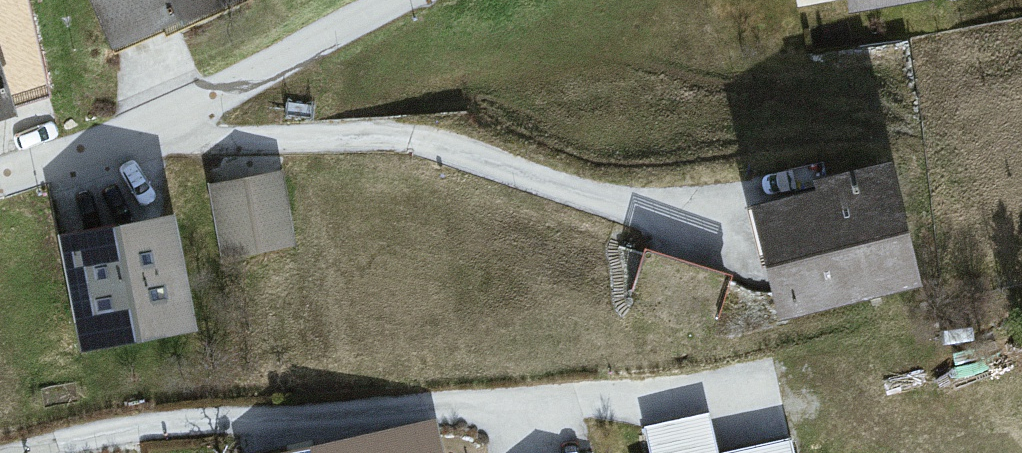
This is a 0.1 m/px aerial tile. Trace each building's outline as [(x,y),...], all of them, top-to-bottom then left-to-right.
[(121,49),(254,0),(96,0),(121,49)] [(806,18),(949,0),(802,0),(806,18)] [(37,120),(0,26),(0,132),(37,120)] [(918,164),(777,207),(807,316),(955,285),(918,164)] [(276,172),(206,186),(218,264),(297,254),(276,172)] [(179,220),(66,244),(83,345),(199,336),(179,220)] [(715,331),(735,274),(652,245),(632,302),(715,331)] [(735,407),(666,429),(672,452),(746,452),(735,407)] [(307,452),(459,452),(452,423),(307,452)]
